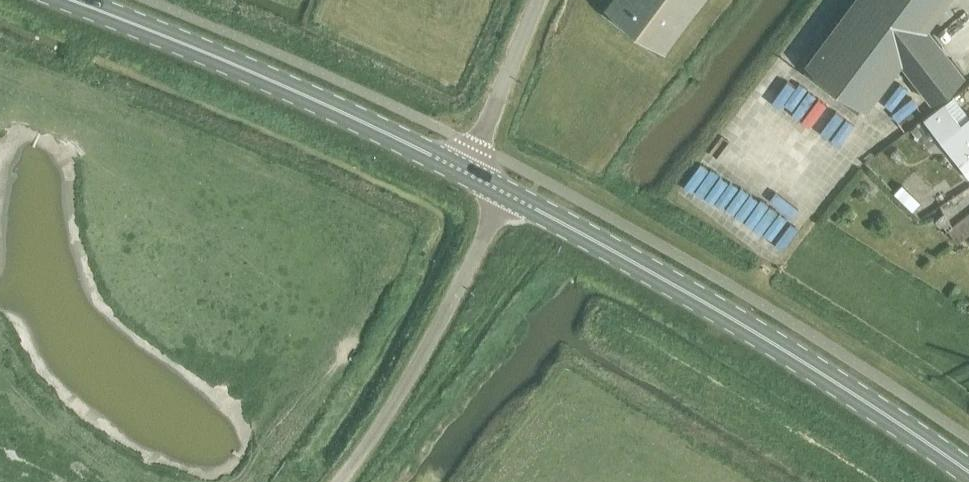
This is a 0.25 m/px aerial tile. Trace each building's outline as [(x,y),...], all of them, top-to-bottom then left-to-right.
[(664,48),(700,0),(608,0),(604,4),(664,48)] [(927,26),(946,0),(853,0),(807,62),(868,107),(927,26)] [(968,116),(952,95),(923,118),(968,177),(968,115),(968,116)] [(893,189),(912,207),(918,201),(899,183),(893,189)] [(952,225),(942,213),(933,220),(943,232),(947,230),(955,240),(968,229),(968,211),(952,225)]
